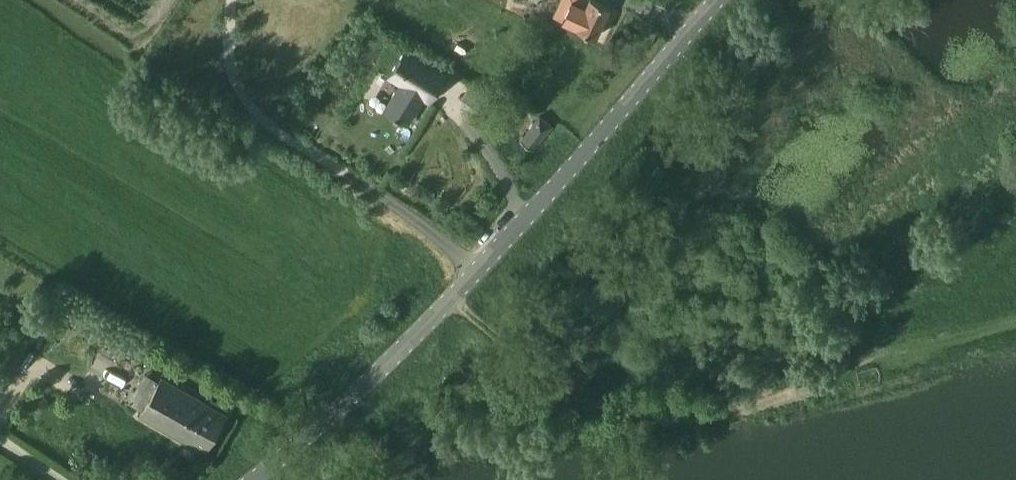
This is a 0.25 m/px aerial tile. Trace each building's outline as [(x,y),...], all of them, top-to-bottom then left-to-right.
[(562,19),(577,26),(576,26),(597,36),(611,7),(597,0),(571,0),(562,19)] [(428,99),(445,72),(404,46),(387,74),(399,81),(389,98),(412,113),(423,96),(428,99)] [(540,116),(520,140),(533,150),(552,126),(540,116)] [(144,374),(129,402),(143,410),(140,414),(204,452),(226,414),(162,377),(159,382),(144,374)]
